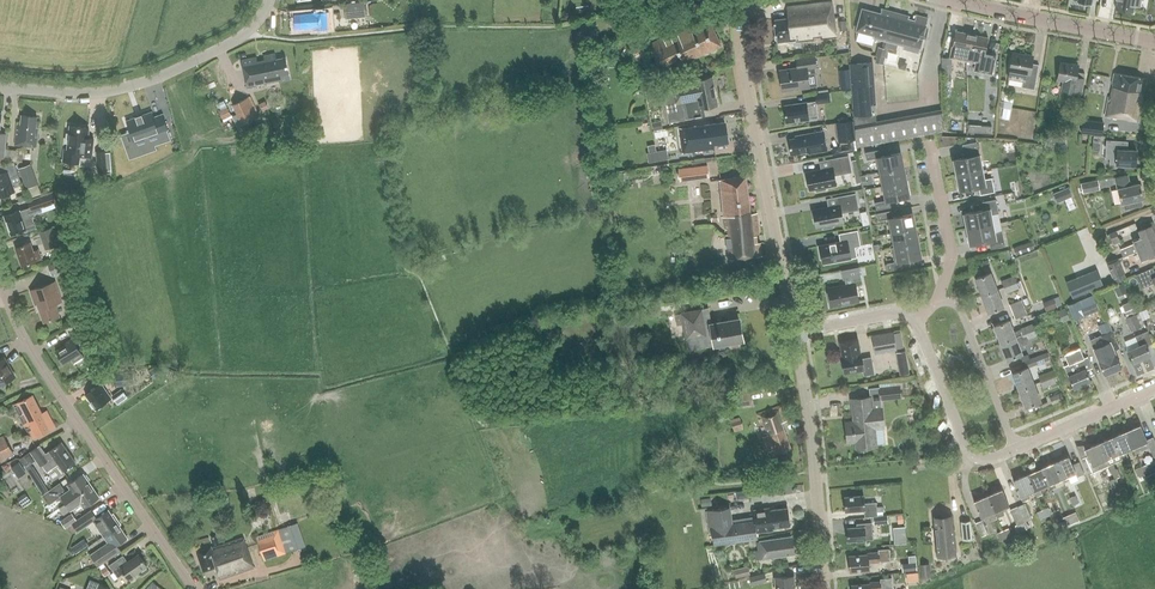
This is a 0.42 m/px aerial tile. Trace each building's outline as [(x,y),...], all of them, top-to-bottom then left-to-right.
[(1116,9),(1133,12),(1134,5),(1140,6),(1141,0),(1118,0),(1116,9)] [(346,18),(366,16),(364,2),(344,4),(346,18)] [(795,41),(836,37),(832,2),(787,7),(788,18),(774,20),(777,42),(795,40),(795,41)] [(880,14),(862,9),(856,31),(873,36),(873,38),(889,42),(887,48),(896,51),(898,44),(903,46),(903,49),(919,53),(928,18),(916,15),(914,21),(908,19),(909,16),(881,9),(880,14)] [(314,28),(330,27),(329,11),(294,14),(295,28),(313,27),(314,28)] [(684,63),(721,45),(709,21),(701,25),(699,22),(677,33),(676,31),(669,35),(671,40),(664,43),(662,38),(648,45),(663,75),(685,65),(684,63)] [(972,35),(955,31),(950,57),(966,61),(972,35)] [(988,38),(972,35),(966,61),(976,63),(974,70),(992,74),(996,54),(985,52),(988,38)] [(880,47),(876,46),(873,62),(882,64),(885,48),(887,42),(881,41),(880,47)] [(1034,90),(1039,65),(1032,63),(1033,57),(1012,53),(1008,77),(1023,80),(1021,87),(1034,90)] [(279,82),(290,79),(286,57),(276,59),(275,54),(263,56),(264,61),(257,62),(256,57),(241,61),(246,88),(266,84),(266,83),(279,80),(279,82)] [(814,72),(808,73),(807,69),(816,67),(815,57),(795,60),(796,68),(779,70),(782,90),(810,86),(810,84),(815,83),(814,72)] [(950,72),(950,57),(940,57),(940,72),(950,72)] [(877,115),(872,62),(851,64),(852,78),(850,78),(856,148),(943,132),(941,110),(876,121),(876,115),(877,115)] [(1081,94),(1085,74),(1077,72),(1079,65),(1060,62),(1057,78),(1064,80),(1062,91),(1081,94)] [(849,69),(838,70),(840,89),(850,88),(849,69)] [(1138,122),(1147,79),(1114,73),(1112,87),(1113,88),(1111,97),(1109,96),(1105,116),(1138,122)] [(663,87),(669,122),(701,116),(700,108),(717,105),(712,77),(694,80),(694,81),(672,85),(663,87)] [(1009,119),(1013,97),(1007,95),(1007,92),(1001,91),(998,107),(1003,108),(1001,118),(1009,119)] [(830,101),(829,92),(814,94),(815,101),(784,105),(786,122),(817,118),(818,117),(816,103),(830,101)] [(260,117),(250,96),(233,105),(237,113),(232,116),(237,127),(260,117)] [(226,107),(219,111),(223,118),(230,114),(226,107)] [(1019,135),(1035,137),(1037,124),(1035,124),(1037,110),(1014,107),(1012,123),(1020,124),(1019,135)] [(981,125),(981,112),(969,112),(969,131),(991,131),(991,125),(981,125)] [(129,132),(135,149),(170,137),(162,115),(154,118),(152,113),(143,116),(142,113),(135,116),(136,118),(127,121),(130,131),(129,132)] [(36,147),(38,127),(35,127),(36,117),(21,115),(20,129),(16,128),(15,145),(36,147)] [(854,138),(851,120),(834,123),(837,141),(854,138)] [(1083,120),(1082,134),(1102,135),(1103,122),(1083,120)] [(714,145),(727,143),(725,122),(680,128),(683,153),(714,148),(714,145)] [(91,158),(93,139),(87,139),(88,129),(69,127),(68,135),(66,134),(65,143),(67,143),(67,151),(64,150),(63,162),(79,164),(79,157),(91,158)] [(822,131),(815,132),(795,136),(795,138),(788,139),(791,155),(808,152),(808,153),(826,150),(822,131)] [(1062,135),(1047,133),(1046,141),(1062,143),(1062,135)] [(1093,135),(1092,150),(1099,150),(1101,136),(1093,135)] [(1109,158),(1109,164),(1125,165),(1125,169),(1133,170),(1134,165),(1135,165),(1136,150),(1123,149),(1123,141),(1106,140),(1104,158),(1109,158)] [(982,171),(976,142),(962,144),(964,153),(965,157),(954,160),(954,162),(952,162),(953,168),(955,168),(957,175),(982,171)] [(667,149),(646,153),(648,163),(668,159),(667,149)] [(96,151),(98,174),(110,173),(110,170),(112,170),(110,152),(108,152),(108,150),(96,151)] [(904,168),(901,153),(881,157),(879,150),(865,152),(866,160),(877,158),(880,172),(904,168)] [(804,172),(807,186),(809,186),(810,191),(815,190),(816,192),(826,190),(826,188),(837,186),(835,175),(852,172),(848,155),(828,159),(829,167),(804,172)] [(18,174),(13,162),(0,167),(0,196),(13,192),(8,178),(18,174)] [(38,185),(30,164),(18,168),(26,189),(38,185)] [(682,172),(680,172),(680,176),(682,176),(683,181),(709,177),(708,166),(682,170),(682,172)] [(906,182),(904,168),(880,172),(883,186),(906,182)] [(984,179),(982,171),(957,175),(958,182),(956,182),(957,189),(959,188),(960,190),(978,187),(980,195),(994,192),(992,178),(984,179)] [(1142,190),(1141,186),(1139,185),(1139,183),(1130,185),(1128,175),(1113,178),(1115,190),(1118,190),(1121,204),(1123,203),(1124,210),(1142,206),(1141,199),(1142,199),(1140,191),(1142,190)] [(729,260),(762,256),(760,240),(756,240),(756,236),(759,235),(757,213),(750,213),(746,177),(721,180),(724,216),(729,260)] [(1099,188),(1097,179),(1079,183),(1081,192),(1099,188)] [(909,196),(906,182),(883,186),(885,200),(875,202),(876,210),(890,207),(889,200),(909,196)] [(1070,185),(1054,192),(1058,202),(1074,194),(1070,185)] [(1022,199),(1020,187),(1009,189),(1010,193),(1012,192),(1016,201),(1022,199)] [(41,208),(55,203),(51,193),(27,201),(29,207),(31,211),(41,208)] [(855,193),(837,197),(839,205),(811,210),(814,223),(816,223),(817,228),(823,227),(823,229),(833,227),(833,225),(843,223),(841,213),(859,209),(855,193)] [(992,225),(990,215),(998,213),(996,199),(981,202),(983,210),(964,214),(965,216),(963,216),(964,222),(966,222),(967,229),(992,225)] [(11,235),(24,230),(25,232),(36,228),(33,218),(35,213),(42,211),(41,208),(31,211),(29,207),(4,216),(11,235)] [(915,229),(913,214),(892,218),(891,211),(877,213),(878,221),(889,218),(892,233),(915,229)] [(717,221),(716,214),(709,215),(710,222),(717,221)] [(1119,238),(1129,234),(1138,230),(1135,222),(1106,234),(1109,242),(1112,240),(1114,244),(1121,241),(1119,238)] [(1154,240),(1154,235),(1154,232),(1154,229),(1152,222),(1142,226),(1143,229),(1138,231),(1141,238),(1133,242),(1136,248),(1154,240)] [(994,233),(992,225),(967,229),(968,236),(967,236),(968,243),(970,242),(970,244),(989,241),(990,249),(1005,246),(1002,231),(994,233)] [(45,250),(59,245),(52,227),(39,232),(45,250)] [(918,243),(915,229),(892,233),(894,247),(918,243)] [(840,242),(818,246),(821,259),(823,258),(824,264),(857,257),(855,247),(861,246),(857,230),(839,234),(840,242)] [(1154,256),(1154,240),(1136,248),(1138,253),(1146,250),(1149,257),(1154,255),(1154,256)] [(22,266),(42,259),(38,250),(34,252),(31,243),(15,248),(22,266)] [(921,257),(918,243),(891,248),(894,262),(886,263),(888,271),(902,268),(901,261),(921,257)] [(1123,257),(1125,256),(1132,253),(1129,246),(1120,250),(1123,257)] [(69,268),(66,259),(48,265),(51,275),(69,268)] [(1126,277),(1118,260),(1106,265),(1114,282),(1126,277)] [(845,285),(828,288),(832,306),(858,301),(855,283),(854,283),(854,280),(861,279),(858,267),(841,270),(843,280),(844,280),(845,285)] [(1153,268),(1135,275),(1141,288),(1154,283),(1154,272),(1153,268)] [(1072,298),(1103,285),(1096,269),(1066,282),(1072,298)] [(981,295),(997,289),(990,273),(975,278),(981,295)] [(1003,287),(1017,282),(1014,276),(1001,281),(1003,287)] [(55,304),(61,302),(54,282),(30,290),(35,305),(37,304),(43,322),(59,317),(55,304)] [(1017,282),(1003,287),(1006,293),(1019,288),(1017,282)] [(1127,292),(1123,283),(1113,287),(1117,296),(1127,292)] [(997,289),(981,295),(988,312),(1003,307),(997,289)] [(1011,312),(1023,307),(1019,299),(1008,304),(1011,312)] [(1077,299),(1067,304),(1074,321),(1084,317),(1077,299)] [(1125,312),(1131,309),(1134,307),(1131,301),(1122,305),(1125,312)] [(1025,314),(1023,308),(1023,307),(1011,312),(1014,319),(1025,314)] [(1069,319),(1064,307),(1057,310),(1062,322),(1069,319)] [(681,313),(674,315),(676,325),(683,323),(687,350),(716,344),(719,348),(725,347),(726,343),(742,340),(738,318),(711,323),(710,316),(703,317),(702,309),(681,313)] [(1138,313),(1134,314),(1131,309),(1125,312),(1127,317),(1125,318),(1131,331),(1144,326),(1138,313)] [(1149,316),(1146,309),(1138,312),(1142,320),(1149,316)] [(1000,343),(1035,330),(1033,324),(1013,331),(1009,320),(994,326),(1000,343)] [(1108,321),(1097,325),(1101,334),(1112,330),(1108,321)] [(1035,330),(1000,343),(1007,360),(1022,354),(1019,346),(1028,343),(1026,339),(1037,335),(1035,330)] [(1101,334),(1105,343),(1094,348),(1105,374),(1122,367),(1114,350),(1119,348),(1112,330),(1101,334)] [(1153,343),(1147,331),(1125,341),(1134,362),(1151,355),(1147,346),(1153,343)] [(876,353),(896,349),(895,347),(893,333),(873,337),(875,350),(876,353)] [(64,363),(71,359),(75,365),(84,358),(72,338),(64,344),(65,345),(56,351),(64,363)] [(861,359),(858,338),(839,342),(842,357),(844,373),(863,370),(864,375),(873,373),(871,357),(861,359)] [(1065,355),(1069,364),(1065,365),(1074,388),(1091,381),(1086,370),(1085,369),(1090,367),(1086,356),(1083,358),(1079,349),(1065,355)] [(905,351),(896,353),(900,375),(909,374),(905,351)] [(1047,352),(1027,360),(1025,361),(1027,367),(1049,359),(1047,352)] [(14,377),(3,358),(0,360),(0,385),(14,377)] [(1018,391),(1034,384),(1027,367),(1012,373),(1018,391)] [(163,373),(160,368),(156,371),(154,368),(149,372),(153,379),(163,373)] [(1040,382),(1053,376),(1057,375),(1055,370),(1051,372),(1051,371),(1038,376),(1040,382)] [(117,386),(134,385),(132,371),(115,373),(117,386)] [(1056,382),(1053,376),(1040,382),(1043,388),(1056,382)] [(868,389),(869,397),(851,399),(854,422),(845,423),(847,442),(856,441),(857,448),(876,446),(874,428),(883,427),(881,407),(880,408),(880,401),(902,398),(900,387),(899,387),(898,380),(878,382),(878,388),(868,389)] [(95,409),(111,398),(101,384),(85,395),(95,409)] [(1034,384),(1018,391),(1025,407),(1040,401),(1034,384)] [(752,405),(750,390),(731,392),(732,407),(752,405)] [(1063,400),(1059,392),(1048,397),(1051,405),(1063,400)] [(24,422),(23,422),(31,439),(55,427),(47,411),(42,414),(33,396),(14,405),(20,416),(21,415),(24,422)] [(766,451),(769,450),(771,455),(791,448),(782,422),(787,421),(781,405),(757,413),(764,433),(767,432),(767,435),(761,437),(766,451)] [(741,429),(738,417),(729,420),(733,432),(741,429)] [(1140,426),(1126,432),(1133,448),(1134,448),(1136,453),(1150,447),(1154,458),(1154,459),(1154,442),(1154,439),(1147,442),(1140,426)] [(1133,448),(1126,432),(1113,438),(1122,459),(1122,460),(1128,458),(1125,452),(1133,448)] [(14,453),(5,436),(0,439),(0,461),(14,453)] [(1113,438),(1100,443),(1106,460),(1109,465),(1115,479),(1121,476),(1117,469),(1115,468),(1113,463),(1122,459),(1113,438)] [(76,463),(62,442),(46,453),(40,445),(30,451),(41,466),(42,465),(47,472),(59,464),(63,471),(76,463)] [(1109,465),(1106,460),(1100,443),(1085,450),(1089,458),(1082,461),(1088,474),(1109,465)] [(35,460),(29,452),(20,458),(25,466),(35,460)] [(1055,463),(1061,479),(1063,483),(1069,480),(1067,477),(1075,473),(1077,477),(1084,474),(1079,462),(1072,465),(1069,457),(1055,463)] [(26,472),(19,461),(12,466),(19,477),(26,472)] [(1061,479),(1055,463),(1041,469),(1048,485),(1050,490),(1056,488),(1054,483),(1061,479)] [(1138,476),(1144,473),(1141,466),(1134,469),(1138,476)] [(1039,489),(1048,485),(1041,469),(1027,475),(1034,491),(1036,497),(1041,495),(1039,489)] [(1153,472),(1145,476),(1149,484),(1154,482),(1154,478),(1153,472)] [(67,503),(92,486),(84,474),(68,485),(71,489),(65,493),(59,484),(43,495),(49,504),(61,495),(67,503)] [(1027,494),(1034,491),(1027,475),(1013,481),(1022,503),(1029,500),(1027,494)] [(35,482),(42,494),(48,490),(41,478),(35,482)] [(1116,486),(1116,485),(1113,478),(1107,481),(1112,493),(1118,490),(1116,486)] [(92,486),(67,503),(71,510),(81,503),(84,508),(100,497),(92,486)] [(987,496),(996,517),(1003,515),(1001,509),(1009,506),(1002,490),(987,496)] [(32,502),(25,493),(17,498),(23,508),(32,502)] [(864,516),(877,515),(876,502),(863,503),(863,495),(844,496),(845,510),(863,509),(864,516)] [(1069,497),(1072,505),(1078,502),(1075,495),(1069,497)] [(989,521),(996,517),(987,496),(974,502),(981,518),(987,516),(989,521)] [(1016,507),(1023,523),(1031,519),(1025,503),(1016,507)] [(790,524),(787,508),(787,507),(770,510),(769,507),(753,510),(754,516),(755,520),(731,523),(729,508),(705,512),(707,526),(710,526),(714,545),(733,540),(734,541),(757,538),(756,532),(773,530),(772,528),(790,525),(790,524)] [(1017,525),(1023,523),(1016,507),(1010,510),(1017,525)] [(1042,510),(1045,517),(1050,515),(1047,508),(1042,510)] [(1039,519),(1045,517),(1042,510),(1036,512),(1039,519)] [(119,526),(108,511),(96,519),(91,511),(72,524),(78,532),(93,522),(103,537),(119,526)] [(76,520),(71,512),(60,520),(65,528),(76,520)] [(1075,512),(1062,517),(1066,526),(1079,520),(1075,512)] [(957,555),(952,514),(933,516),(938,557),(957,555)] [(873,525),(888,523),(887,516),(872,517),(873,525)] [(987,533),(982,520),(974,523),(980,536),(987,533)] [(972,539),(970,521),(960,522),(962,540),(972,539)] [(872,539),(871,522),(860,523),(856,523),(856,527),(846,528),(847,541),(872,539)] [(304,546),(296,523),(256,537),(264,560),(304,546)] [(119,526),(103,537),(108,543),(90,555),(99,567),(121,551),(117,546),(128,539),(119,526)] [(893,527),(894,544),(907,543),(905,526),(893,527)] [(1002,530),(1005,538),(1011,535),(1008,528),(1002,530)] [(999,540),(1005,538),(1002,530),(996,533),(999,540)] [(770,540),(760,541),(761,550),(754,552),(755,559),(773,556),(794,553),(791,536),(770,539),(770,540)] [(84,538),(79,542),(71,547),(76,553),(83,548),(88,545),(84,538)] [(220,579),(253,567),(243,538),(212,549),(211,547),(196,552),(203,572),(216,567),(220,579)] [(883,561),(885,561),(890,561),(889,548),(877,549),(877,552),(867,553),(867,554),(849,556),(850,571),(869,570),(868,562),(883,561)] [(113,580),(117,577),(118,578),(124,574),(128,580),(148,566),(140,554),(125,564),(120,558),(109,565),(114,572),(109,575),(113,580)] [(902,564),(902,571),(916,570),(916,562),(909,563),(902,564)] [(922,575),(932,574),(930,562),(921,563),(922,575)] [(109,573),(103,564),(98,568),(103,576),(109,573)] [(898,564),(885,564),(885,572),(899,572),(898,564)] [(748,574),(746,566),(732,569),(734,577),(748,574)] [(765,581),(763,572),(748,576),(750,584),(765,581)] [(906,573),(906,582),(918,580),(917,572),(906,573)] [(793,576),(775,577),(776,588),(794,588),(793,576)] [(870,584),(851,585),(851,588),(886,588),(892,588),(891,578),(880,578),(880,581),(870,582),(870,584)] [(144,588),(155,588),(159,584),(153,579),(144,588)] [(106,587),(91,581),(88,588),(89,588),(107,588),(106,587)]
